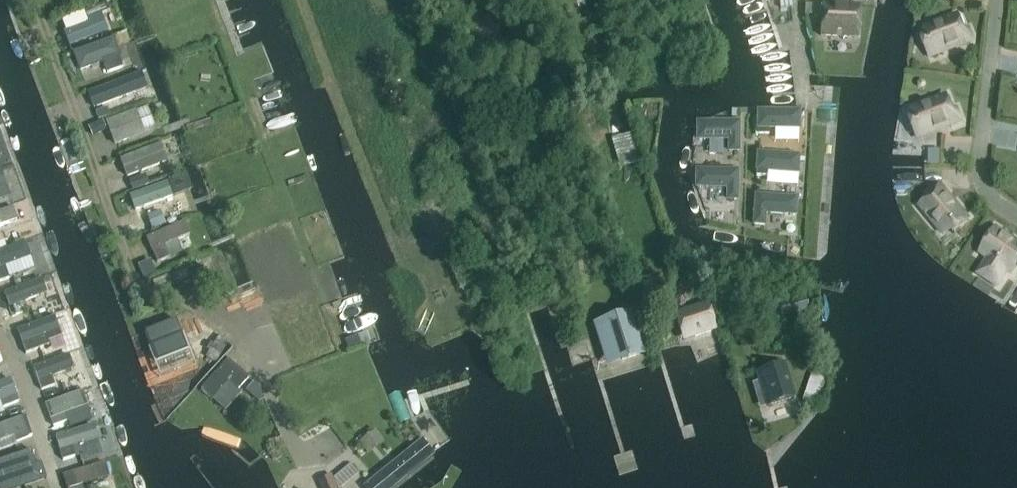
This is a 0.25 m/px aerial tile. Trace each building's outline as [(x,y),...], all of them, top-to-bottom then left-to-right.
[(105,0),(91,6),(96,18),(55,34),(60,47),(116,26),(105,0)] [(822,6),(821,16),(820,38),(850,39),(859,39),(860,7),(822,6)] [(927,39),(933,56),(972,41),(968,30),(964,31),(957,15),(929,26),(933,37),(927,39)] [(115,62),(102,38),(67,56),(79,80),(115,62)] [(139,74),(87,85),(91,107),(143,96),(139,74)] [(922,136),(960,122),(956,110),(951,112),(945,96),(917,107),(921,118),(915,120),(922,136)] [(797,129),(799,126),(799,110),(758,110),(758,126),(758,133),(769,133),(769,126),(787,126),(789,129),(797,129)] [(98,126),(109,148),(140,133),(130,111),(98,126)] [(738,120),(698,120),(698,138),(699,140),(707,140),(709,138),(728,138),(729,151),(738,151),(738,120)] [(809,133),(825,134),(825,121),(810,120),(809,133)] [(160,144),(119,160),(126,178),(167,162),(160,144)] [(787,173),(796,173),(798,171),(799,155),(758,152),(757,168),(756,175),(767,176),(767,169),(786,170),(787,173)] [(696,185),(698,187),(706,187),(708,186),(727,186),(727,199),(737,199),(737,170),(697,169),(696,185)] [(16,196),(9,170),(0,172),(0,200),(16,196)] [(966,216),(939,184),(930,192),(933,196),(920,206),(939,230),(948,222),(952,227),(966,216)] [(162,185),(129,196),(134,209),(167,197),(162,185)] [(795,214),(796,196),(756,194),(754,224),(764,224),(765,212),(795,214)] [(13,211),(0,216),(0,233),(19,226),(13,211)] [(176,253),(172,243),(182,238),(175,224),(142,240),(154,264),(176,253)] [(996,228),(980,253),(988,259),(983,267),(1001,278),(1006,270),(1011,273),(1016,264),(1016,242),(996,228)] [(0,245),(0,281),(5,280),(0,268),(25,259),(17,238),(0,245)] [(138,266),(143,279),(153,275),(147,262),(138,266)] [(649,292),(650,294),(661,289),(657,278),(656,279),(654,273),(643,277),(649,292)] [(0,292),(0,294),(6,308),(40,293),(33,278),(0,292)] [(692,329),(695,336),(716,330),(707,304),(675,314),(681,332),(692,329)] [(51,425),(97,410),(63,311),(11,329),(21,356),(60,343),(65,356),(30,368),(38,393),(74,381),(78,394),(44,405),(51,425)] [(184,313),(157,353),(173,364),(200,323),(184,313)] [(629,313),(594,324),(607,365),(642,354),(629,313)] [(216,341),(207,354),(217,361),(226,347),(216,341)] [(248,383),(226,364),(201,392),(226,414),(241,397),(238,395),(248,383)] [(784,365),(757,373),(760,382),(752,385),(759,410),(794,400),(784,365)] [(806,376),(798,402),(810,406),(818,379),(806,376)] [(337,487),(395,487),(453,445),(428,410),(324,458),(337,487)] [(86,416),(90,431),(104,427),(100,413),(86,416)] [(54,452),(94,446),(92,429),(52,435),(54,452)] [(0,461),(0,485),(15,483),(14,476),(32,474),(29,456),(0,461)] [(103,481),(97,465),(59,478),(63,487),(84,487),(103,481)] [(45,486),(40,476),(26,482),(29,487),(40,487),(45,486)] [(321,480),(324,487),(337,487),(331,476),(321,480)]
